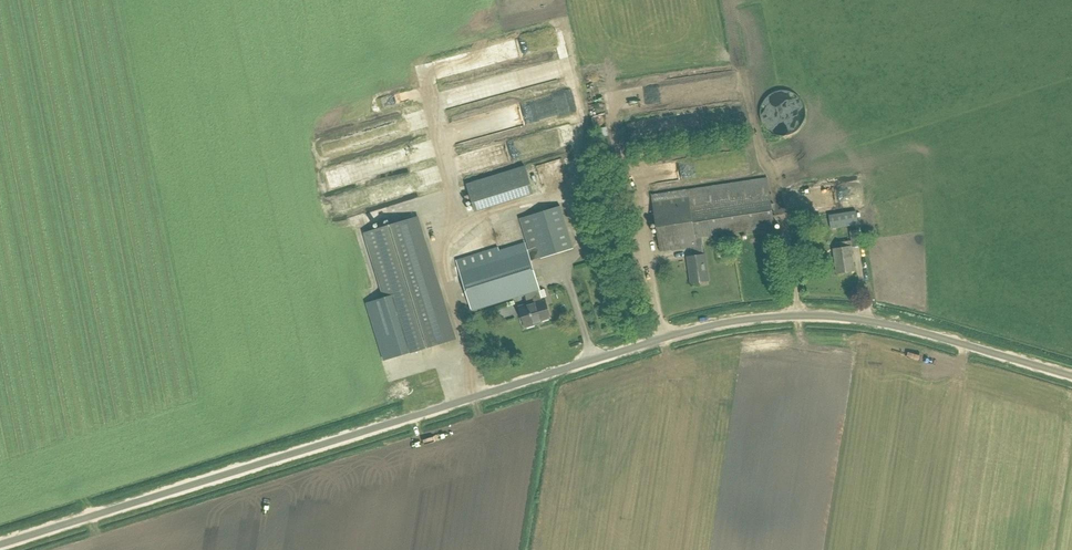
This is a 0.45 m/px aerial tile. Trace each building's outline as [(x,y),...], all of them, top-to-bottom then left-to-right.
[(407,100),(421,96),(419,89),(405,93),(407,100)] [(421,129),(430,127),(426,110),(417,112),(421,129)] [(477,135),(512,128),(509,112),(474,119),(477,135)] [(466,172),(576,145),(571,125),(461,153),(466,172)] [(598,129),(602,143),(612,140),(608,126),(598,129)] [(326,139),(319,141),(324,158),(331,156),(326,139)] [(525,166),(467,184),(476,213),(534,194),(525,166)] [(774,227),(767,178),(651,195),(659,252),(690,247),(692,256),(687,257),(691,283),(709,280),(705,254),(703,255),(702,245),(704,245),(703,237),(774,227)] [(572,248),(559,206),(519,218),(528,249),(500,257),(497,248),(456,261),(459,271),(458,271),(471,311),(526,294),(529,303),(525,304),(525,305),(519,306),(525,328),(542,323),(542,321),(552,318),(547,298),(541,300),(537,290),(539,289),(530,261),(572,248)] [(416,217),(365,233),(385,298),(367,303),(385,360),(454,339),(416,217)] [(862,246),(859,229),(850,230),(851,239),(839,241),(840,249),(832,250),(836,274),(853,271),(850,247),(862,246)]
